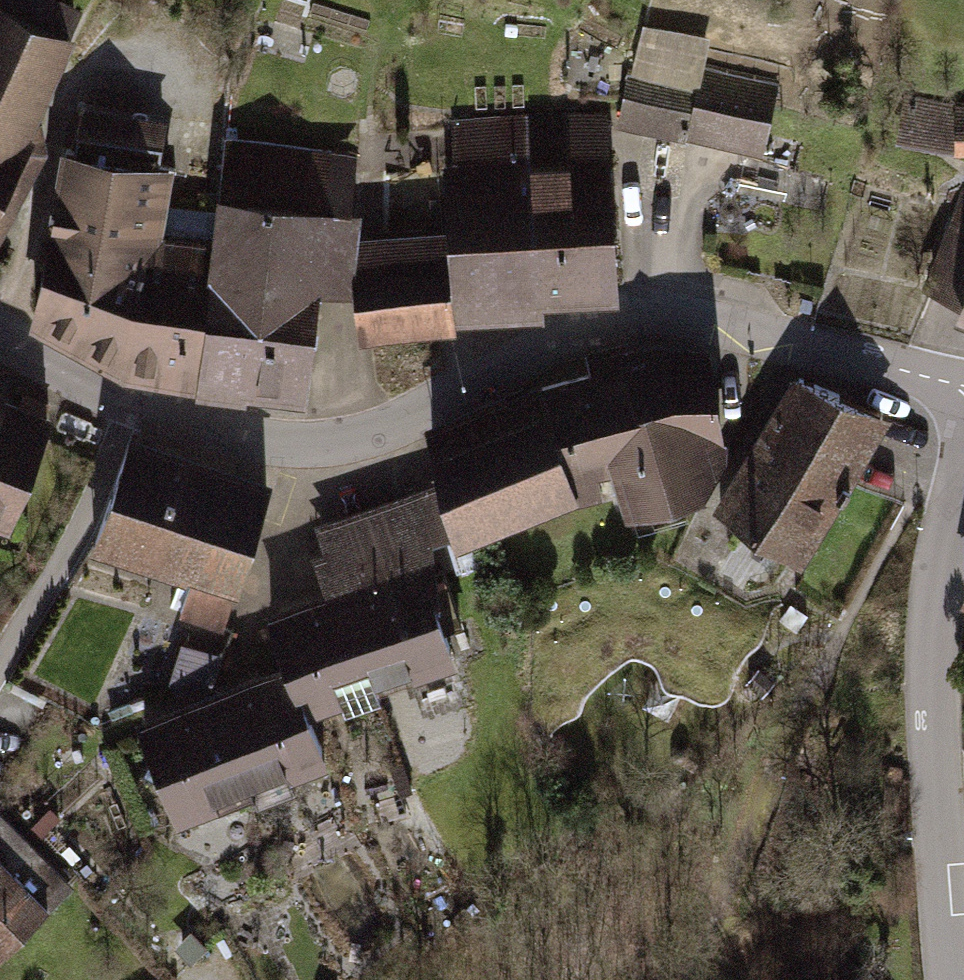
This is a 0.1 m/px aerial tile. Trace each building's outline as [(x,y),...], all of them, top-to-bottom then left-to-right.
[(31,140),(29,114),(73,17),(37,0),(0,0),(0,199),(31,140)] [(631,73),(621,117),(761,148),(775,84),(702,68),(698,88),(631,73)] [(951,141),(957,106),(907,98),(901,132),(951,141)] [(612,288),(604,117),(445,125),(454,296),(612,288)] [(158,166),(66,150),(37,315),(126,362),(199,378),(213,248),(145,239),(158,166)] [(199,378),(303,389),(328,163),(224,151),(213,248),(199,378)] [(933,282),(963,295),(963,206),(933,282)] [(363,264),(368,323),(449,316),(444,257),(363,264)] [(598,374),(543,389),(564,465),(629,450),(644,504),(701,489),(694,465),(720,460),(719,431),(706,360),(660,357),(629,366),(623,344),(593,352),(598,374)] [(798,378),(720,506),(795,551),(883,412),(798,378)] [(564,465),(543,389),(435,447),(455,534),(573,494),(564,465)] [(7,518),(45,416),(0,399),(0,515),(7,518)] [(129,443),(98,534),(194,566),(181,611),(222,627),(267,489),(129,443)] [(326,536),(344,584),(432,554),(431,544),(419,505),(326,536)] [(761,626),(644,552),(532,593),(530,636),(536,663),(552,697),(536,704),(533,715),(541,729),(574,714),(568,697),(582,691),(596,676),(625,652),(637,649),(650,652),(656,659),(689,681),(691,686),(696,692),(704,696),(712,698),(720,696),(726,692),(730,686),(731,677),(729,669),(724,663),(736,654),(750,643),(761,626)] [(348,598),(373,673),(408,661),(414,673),(456,659),(445,628),(460,623),(448,587),(432,593),(426,572),(434,568),(432,554),(344,584),(348,598)] [(348,598),(271,624),(290,678),(305,698),(336,686),(345,711),(382,699),(373,673),(348,598)] [(290,678),(220,705),(246,774),(256,799),(294,785),(285,761),(322,748),(305,698),(290,678)] [(246,774),(220,705),(145,732),(153,753),(144,775),(166,784),(177,815),(216,801),(211,787),(246,774)] [(0,815),(0,952),(59,891),(27,857),(33,850),(0,815)]
